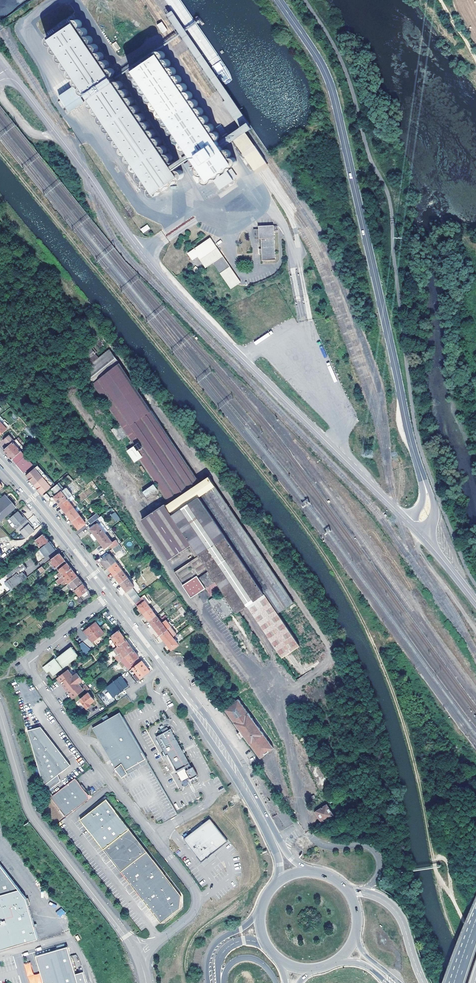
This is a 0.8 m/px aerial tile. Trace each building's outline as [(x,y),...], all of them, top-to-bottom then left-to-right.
[(179,181),(180,180),(185,180),(188,179),(189,176),(189,173),(186,170),(183,170),(183,166),(183,164),(180,162),(177,161),(178,158),(177,155),(174,154),(171,153),(172,150),(172,148),(170,146),(166,144),(167,141),(165,139),(163,137),(161,137),(161,134),(161,132),(159,130),(156,129),(155,129),(156,126),(156,123),(154,121),(151,121),(150,120),(150,118),(150,116),(148,114),(144,113),(145,110),(144,107),(141,105),(138,104),(140,102),(139,99),(136,97),(133,96),(134,93),(134,91),(132,89),(128,87),(129,85),(128,82),(126,80),(123,79),(122,79),(123,77),(122,74),(120,71),(117,71),(114,72),(108,62),(109,59),(109,56),(108,54),(105,53),(103,53),(104,50),(104,47),(102,45),(100,44),(98,44),(99,42),(98,40),(97,38),(95,36),(92,36),(93,34),(93,32),(92,29),(89,28),(87,27),(87,24),(86,21),(83,20),(81,19),(82,17),(81,14),(80,13),(77,11),(74,12),(72,14),(71,16),(68,16),(65,17),(64,19),(63,22),(60,22),(57,23),(55,24),(54,28),(51,27),(48,29),(47,32),(47,35),(49,37),(51,38),(53,38),(52,41),(53,43),(55,46),(57,47),(59,47),(58,50),(59,53),(61,55),(63,55),(64,55),(63,58),(64,61),(66,63),(70,64),(69,67),(71,70),(74,71),(75,72),(75,75),(76,78),(77,78),(79,80),(82,79),(89,89),(88,91),(87,93),(89,96),(90,98),(92,98),(93,98),(93,102),(94,105),(97,106),(99,107),(98,110),(99,112),(102,114),(104,115),(104,118),(105,121),(108,123),(111,123),(110,127),(111,129),(113,131),(117,132),(116,134),(117,137),(119,139),(122,140),(121,143),(123,146),(125,147),(128,148),(127,151),(128,154),(131,156),(133,156),(133,159),(133,162),(136,164),(139,164),(138,167),(139,170),(142,172),(144,172),(143,175),(144,178),(147,180),(150,180),(149,183),(149,186),(151,187),(155,189),(154,191),(156,195),(159,196),(162,196),(164,194),(165,192),(166,190),(168,190),(171,188),(172,186),(179,182),(179,181)] [(168,18),(190,51),(195,48),(173,15),(168,18)] [(162,21),(156,25),(162,33),(167,30),(162,21)] [(116,41),(112,44),(116,51),(120,48),(116,41)] [(204,77),(207,75),(211,72),(195,48),(190,51),(188,53),(204,77)] [(235,161),(233,160),(233,159),(233,156),(231,155),(229,153),(226,154),(225,151),(221,145),(220,144),(221,142),(221,139),(219,137),(217,136),(214,136),(215,133),(215,131),(214,130),(212,128),(210,128),(209,128),(209,125),(209,123),(208,120),(205,119),(203,120),(204,116),(203,114),(202,112),(199,112),(198,111),(199,110),(199,108),(198,106),(196,104),(194,103),(192,103),(192,100),(192,98),(191,96),(189,95),(186,95),(187,92),(186,90),(185,88),(182,87),(180,87),(181,84),(181,82),(180,81),(177,79),(174,79),(175,76),(175,74),(174,72),(171,71),(169,71),(169,68),(169,66),(167,64),(165,63),(163,63),(164,60),(163,57),(162,56),(159,55),(157,55),(154,57),(153,60),(153,62),(150,62),(148,63),(147,65),(144,67),(142,68),(140,69),(138,72),(135,71),(132,72),(130,74),(130,77),(131,80),(134,82),(136,83),(135,85),(137,88),(140,90),(142,90),(141,94),(142,97),(145,99),(148,99),(147,102),(148,105),(150,106),(152,107),(153,107),(153,109),(154,112),(155,113),(159,115),(158,117),(159,120),(161,121),(163,122),(165,123),(164,125),(165,128),(168,130),(170,130),(170,132),(170,135),(171,136),(174,138),(176,139),(175,141),(176,144),(178,145),(180,146),(181,147),(181,149),(182,152),(184,154),(186,154),(187,155),(187,157),(187,159),(189,161),(191,162),(193,162),(199,171),(198,174),(199,178),(201,179),(203,180),(204,180),(203,184),(204,185),(206,187),(209,188),(211,187),(213,186),(214,184),(214,182),(219,180),(220,178),(228,174),(229,172),(231,171),(233,172),(236,171),(238,169),(238,167),(238,165),(237,162),(235,161)] [(207,75),(226,105),(232,101),(211,72),(207,75)] [(84,99),(89,96),(87,93),(77,79),(72,81),(83,97),(84,99)] [(67,107),(83,97),(72,81),(56,91),(67,107)] [(221,145),(225,151),(252,132),(232,101),(226,105),(224,107),(241,131),(221,145)] [(233,185),(228,176),(215,185),(220,193),(229,187),(233,185)] [(264,258),(277,257),(276,228),(279,227),(279,223),(276,224),(275,223),(261,224),(261,227),(256,227),(256,236),(263,236),(264,246),(262,246),(262,252),(264,252),(264,258)] [(223,271),(232,264),(212,236),(190,251),(195,258),(200,254),(208,266),(216,260),(223,271)] [(232,264),(223,271),(225,274),(234,267),(232,264)] [(96,335),(87,323),(84,325),(81,322),(77,325),(82,332),(78,335),(82,341),(86,337),(89,341),(96,335)] [(194,488),(201,484),(174,444),(121,365),(110,350),(98,360),(94,355),(95,354),(92,349),(86,354),(87,356),(85,358),(87,361),(81,366),(90,378),(86,380),(91,387),(93,386),(100,396),(99,397),(101,400),(102,399),(106,405),(105,406),(108,411),(110,410),(117,420),(115,422),(118,427),(112,431),(120,442),(128,437),(132,442),(131,444),(134,449),(129,452),(136,463),(140,461),(168,506),(194,488)] [(70,361),(64,366),(67,369),(73,364),(70,361)] [(164,404),(155,392),(151,395),(160,407),(164,404)] [(107,411),(115,422),(117,420),(110,410),(108,411),(107,411)] [(1,416),(0,416),(0,421),(7,429),(10,427),(1,416)] [(3,440),(8,446),(13,442),(14,441),(9,435),(3,440)] [(13,460),(24,473),(30,467),(34,464),(21,451),(13,442),(8,446),(4,450),(8,454),(11,458),(13,460)] [(36,468),(27,476),(35,485),(44,477),(36,468)] [(44,477),(52,487),(55,484),(47,475),(44,477)] [(44,477),(35,485),(43,494),(52,487),(44,477)] [(265,592),(278,612),(294,601),(260,550),(210,477),(201,484),(194,488),(265,592)] [(61,505),(68,500),(62,492),(63,491),(58,484),(52,489),(57,495),(55,497),(58,501),(61,505)] [(142,492),(146,498),(157,490),(153,484),(142,492)] [(246,605),(265,592),(194,488),(168,506),(193,542),(198,550),(201,554),(209,567),(224,589),(239,610),(246,605)] [(62,492),(68,500),(71,497),(65,490),(63,491),(62,492)] [(6,496),(0,502),(0,510),(1,512),(0,513),(0,521),(16,507),(12,503),(6,496)] [(67,513),(74,508),(68,500),(61,505),(63,508),(67,513)] [(188,546),(193,542),(168,506),(166,505),(165,504),(143,519),(169,558),(188,546)] [(70,517),(73,521),(80,515),(74,508),(67,513),(70,517)] [(17,530),(27,520),(22,514),(21,515),(18,511),(10,518),(16,525),(14,527),(17,530)] [(116,512),(112,515),(116,520),(120,518),(116,512)] [(92,524),(101,518),(98,514),(89,520),(92,524)] [(79,529),(86,523),(80,515),(73,521),(76,525),(79,529)] [(33,527),(27,520),(17,530),(19,533),(21,531),(27,538),(35,531),(32,527),(33,527)] [(96,541),(99,539),(106,533),(98,523),(91,529),(94,532),(92,534),(91,536),(96,541)] [(106,548),(113,543),(106,533),(99,539),(103,544),(106,548)] [(43,547),(51,541),(47,536),(45,534),(37,540),(43,547)] [(43,547),(41,549),(47,557),(57,550),(54,546),(51,541),(43,547)] [(188,546),(193,553),(198,550),(193,542),(188,546)] [(116,553),(122,548),(120,544),(113,549),(116,553)] [(65,559),(60,553),(51,560),(57,568),(58,568),(59,569),(68,563),(65,559)] [(109,567),(116,562),(110,554),(103,560),(106,563),(109,567)] [(184,584),(198,574),(209,567),(201,554),(196,558),(175,572),(184,584)] [(115,575),(123,570),(116,562),(109,567),(112,572),(115,575)] [(28,568),(23,563),(5,577),(8,581),(9,580),(12,584),(13,583),(16,587),(27,579),(28,578),(25,573),(22,576),(21,574),(28,568)] [(68,563),(59,569),(63,574),(62,575),(63,576),(66,574),(72,569),(70,565),(68,563)] [(224,589),(209,567),(198,574),(206,587),(213,597),(210,600),(223,619),(235,611),(223,594),(216,599),(214,596),(224,589)] [(75,573),(72,569),(66,574),(67,576),(64,579),(65,580),(66,579),(69,584),(70,583),(78,577),(75,573)] [(121,583),(129,578),(123,570),(115,575),(118,579),(121,583)] [(198,574),(184,584),(192,596),(206,587),(198,574)] [(78,577),(70,583),(71,585),(73,588),(75,590),(84,584),(82,581),(78,577)] [(127,591),(133,587),(135,586),(129,578),(121,583),(124,587),(127,591)] [(9,580),(8,581),(14,589),(16,587),(13,583),(12,584),(9,580)] [(67,586),(60,591),(61,592),(71,585),(70,583),(69,584),(67,586)] [(75,590),(84,602),(93,596),(88,589),(84,584),(75,590)] [(246,605),(284,657),(301,645),(278,612),(265,592),(246,605)] [(144,602),(142,599),(137,603),(140,608),(145,613),(151,608),(146,601),(144,602)] [(316,635),(294,601),(278,612),(301,645),(316,635)] [(274,663),(284,657),(246,605),(239,610),(274,663)] [(150,621),(157,616),(151,608),(145,613),(147,617),(150,621)] [(156,628),(162,623),(157,616),(150,621),(152,623),(156,628)] [(105,633),(96,622),(90,627),(84,632),(93,643),(105,633)] [(161,635),(168,630),(162,623),(156,628),(158,631),(161,635)] [(164,639),(167,643),(174,637),(168,630),(161,635),(164,639)] [(123,635),(119,631),(111,637),(119,647),(127,641),(123,635)] [(171,647),(172,650),(179,644),(174,637),(167,643),(171,647)] [(129,643),(127,641),(119,647),(116,649),(124,659),(135,651),(131,646),(129,643)] [(92,651),(83,642),(80,645),(82,649),(80,650),(85,656),(92,651)] [(44,669),(48,673),(50,671),(54,676),(78,657),(75,654),(76,652),(73,648),(65,654),(64,652),(61,655),(61,656),(56,660),(56,659),(55,658),(47,664),(48,666),(44,669)] [(129,670),(141,661),(138,658),(139,657),(135,651),(124,659),(122,660),(127,666),(129,670)] [(119,662),(127,672),(127,671),(129,670),(127,666),(122,660),(119,662)] [(143,661),(133,668),(137,674),(134,676),(137,681),(150,671),(143,661)] [(69,670),(58,678),(74,698),(85,690),(79,683),(84,680),(78,673),(74,676),(69,670)] [(127,685),(121,676),(106,687),(113,697),(119,692),(120,693),(124,690),(123,688),(127,685)] [(95,701),(89,693),(81,700),(88,709),(92,706),(90,704),(95,701)] [(261,758),(274,748),(239,699),(226,709),(261,758)] [(105,723),(93,729),(116,768),(115,768),(122,777),(128,773),(131,771),(148,761),(120,714),(110,720),(108,716),(103,719),(105,723)] [(164,733),(156,737),(166,756),(168,755),(177,772),(186,767),(187,770),(186,771),(191,779),(198,775),(194,767),(192,768),(190,764),(171,729),(169,730),(168,727),(162,730),(164,733)] [(40,729),(27,733),(43,788),(58,776),(70,767),(40,729)] [(52,798),(67,817),(78,808),(91,798),(83,788),(76,779),(56,795),(52,798)] [(98,841),(104,849),(130,829),(107,799),(81,819),(85,825),(86,826),(96,839),(98,841)] [(333,816),(327,805),(315,813),(322,823),(333,816)] [(203,865),(229,845),(211,822),(196,834),(191,837),(186,842),(186,843),(199,860),(203,865)] [(121,871),(147,851),(130,829),(104,849),(121,871)] [(148,905),(161,922),(181,907),(182,895),(176,887),(166,875),(155,861),(147,851),(121,871),(134,888),(148,905)] [(8,946),(37,937),(34,927),(28,907),(26,898),(0,865),(0,948),(8,946)] [(34,955),(42,982),(84,982),(85,982),(82,971),(74,973),(66,945),(34,955)]
